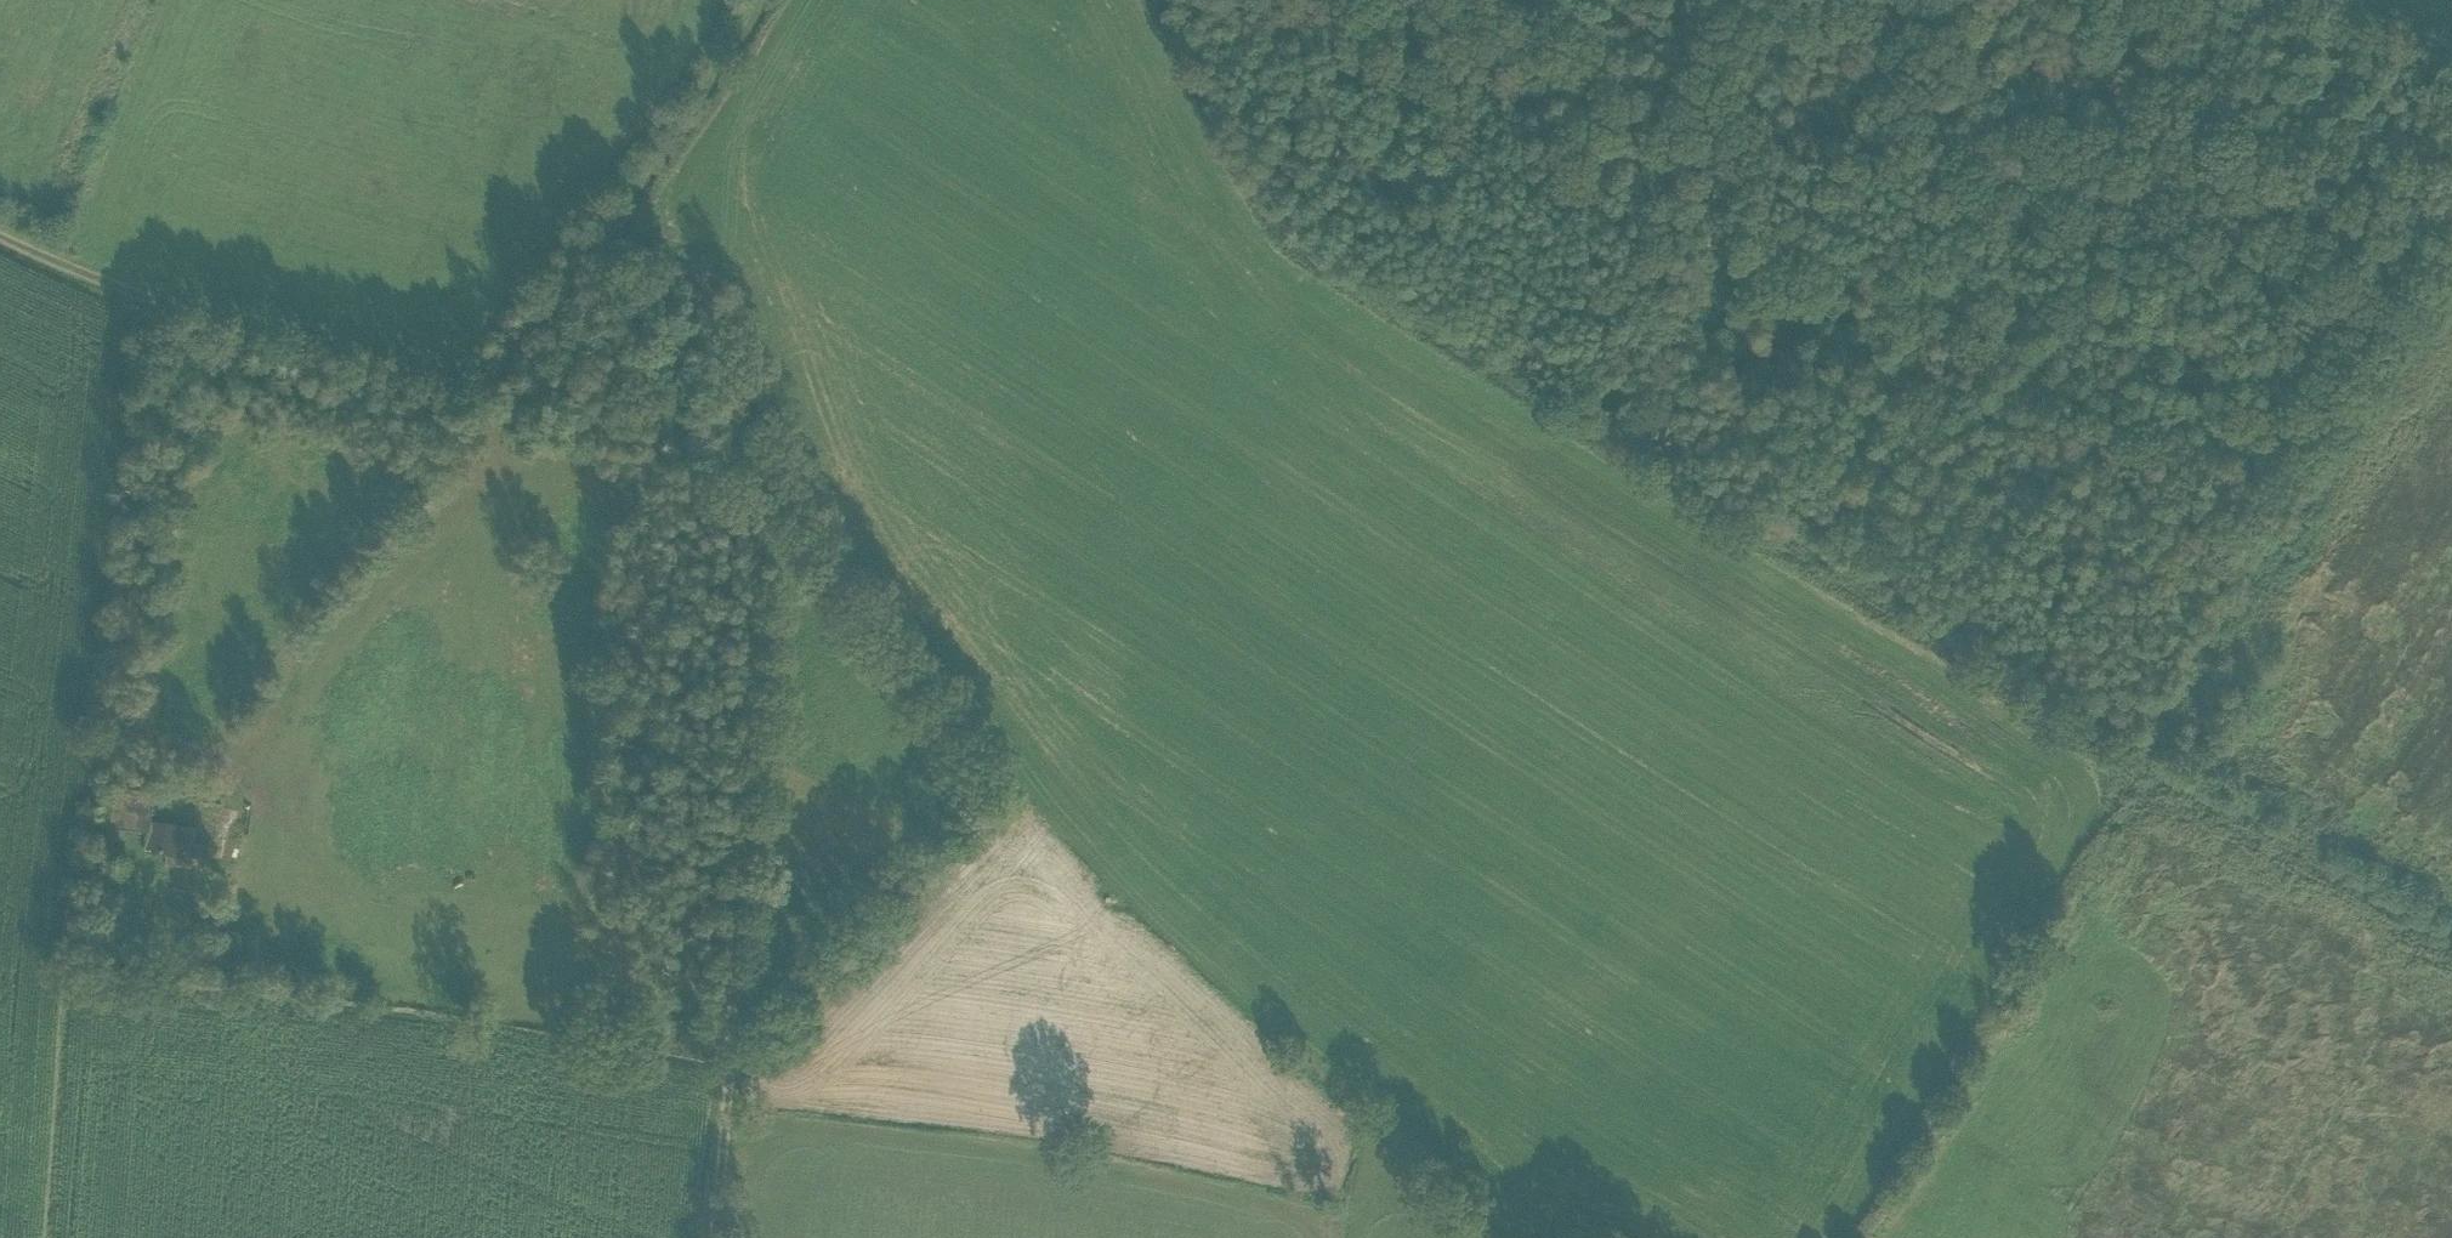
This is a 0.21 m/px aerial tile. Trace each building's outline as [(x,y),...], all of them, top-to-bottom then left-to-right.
[(119,793),(114,826),(152,832),(148,861),(191,867),(197,826),(155,820),(158,799),(119,793)]
